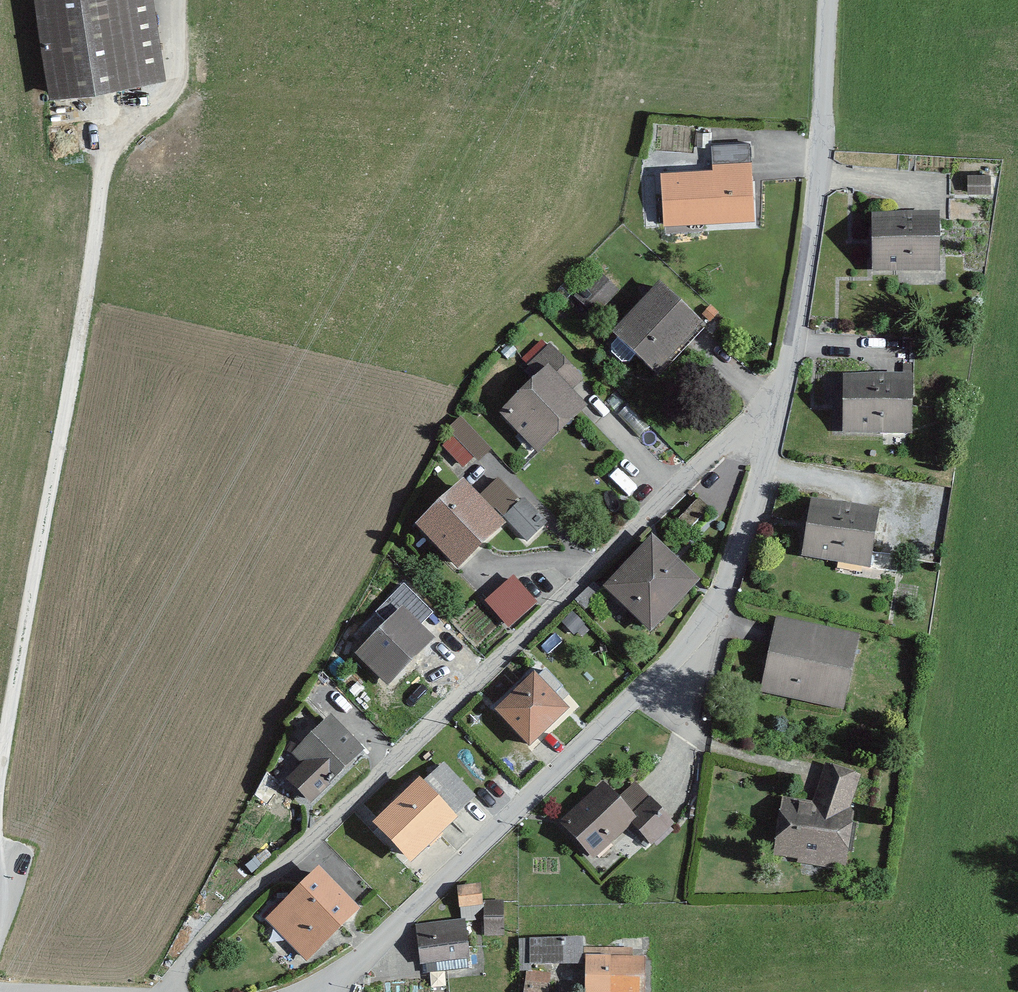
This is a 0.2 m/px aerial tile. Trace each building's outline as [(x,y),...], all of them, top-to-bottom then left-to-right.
[(144,0),(24,0),(41,101),(157,82),(144,0)] [(745,145),(706,147),(707,168),(654,171),(657,226),(749,220),(745,145)] [(984,177),(962,177),(962,191),(984,191),(984,177)] [(930,273),(930,218),(864,218),(864,273),(930,273)] [(610,294),(590,276),(570,298),(590,316),(610,294)] [(699,328),(655,286),(605,338),(649,380),(699,328)] [(492,416),(532,457),(580,410),(565,395),(576,383),(542,349),(524,367),(533,376),(492,416)] [(901,433),(901,378),(835,378),(835,433),(901,433)] [(449,427),(478,458),(491,446),(462,415),(449,427)] [(480,492),(526,540),(546,521),(500,473),(480,492)] [(408,527),(450,572),(498,526),(455,481),(408,527)] [(861,565),(868,511),(803,502),(795,556),(861,565)] [(692,582),(643,538),(596,590),(645,634),(692,582)] [(530,605),(505,579),(480,604),(505,630),(530,605)] [(428,641),(394,609),(349,655),(382,687),(428,641)] [(839,711),(855,639),(768,621),(753,692),(839,711)] [(563,711),(528,674),(488,712),(523,749),(563,711)] [(358,752),(323,717),(284,754),(294,764),(280,778),(305,804),(358,752)] [(414,786),(408,779),(362,821),(402,863),(472,798),(440,763),(414,786)] [(838,866),(845,812),(856,776),(818,765),(807,804),(775,799),(768,857),(838,866)] [(611,802),(595,785),(553,823),(588,860),(625,825),(643,844),(665,824),(629,786),(611,802)] [(347,911),(307,871),(258,919),(297,960),(347,911)] [(476,906),(475,884),(451,886),(452,908),(476,906)] [(500,902),(480,902),(481,932),(500,932),(500,902)] [(461,959),(458,920),(412,924),(415,963),(461,959)] [(575,966),(575,940),(522,939),(522,965),(575,966)] [(580,959),(580,991),(637,991),(637,959),(580,959)] [(519,973),(517,991),(541,991),(543,976),(519,973)]
